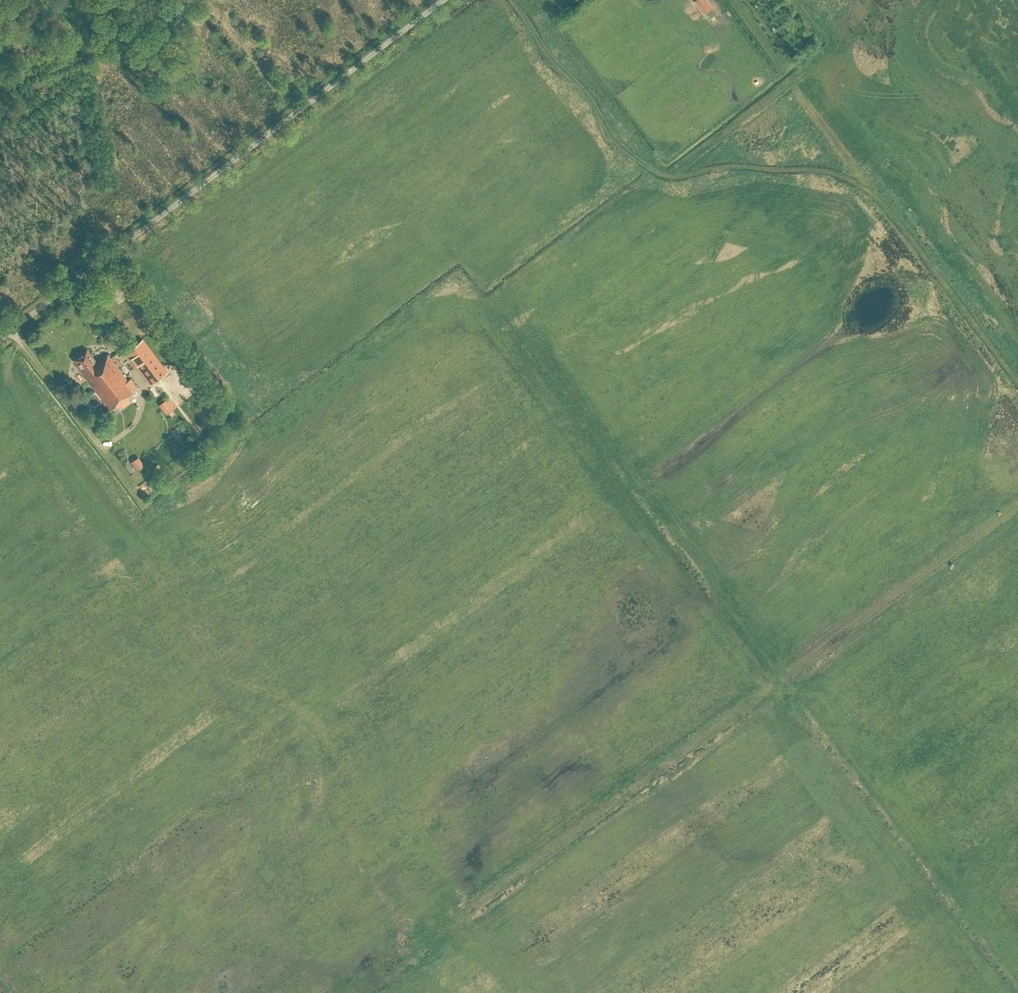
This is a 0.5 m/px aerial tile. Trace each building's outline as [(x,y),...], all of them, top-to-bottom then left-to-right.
[(706,16),(713,11),(704,0),(703,0),(697,5),(706,16)] [(135,346),(123,355),(148,388),(160,379),(135,346)] [(86,349),(73,359),(77,364),(76,366),(110,410),(117,404),(120,409),(131,401),(127,396),(138,388),(130,377),(127,380),(107,354),(96,362),(86,349)] [(176,406),(168,396),(166,398),(164,396),(158,400),(160,403),(158,404),(166,414),(176,406)] [(153,417),(161,408),(151,400),(143,409),(153,417)] [(136,470),(144,465),(138,456),(130,461),(136,470)]
